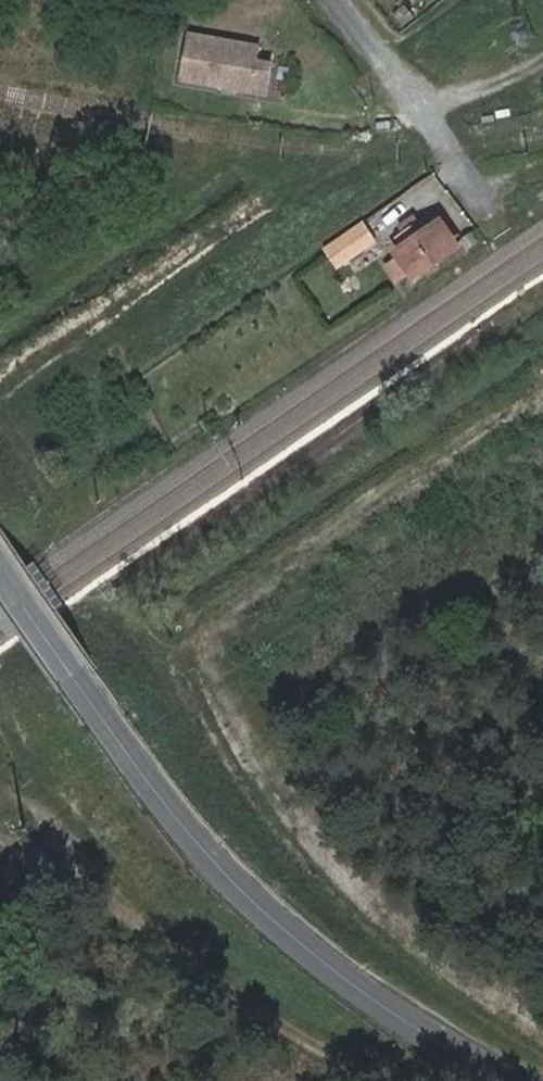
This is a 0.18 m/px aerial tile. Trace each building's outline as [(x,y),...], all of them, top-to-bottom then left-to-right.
[(259,51),(190,38),(181,81),(250,96),(256,65),(259,51)] [(265,99),(271,68),(256,65),(250,96),(265,99)] [(443,222),(395,254),(415,281),(462,250),(443,222)] [(378,251),(358,223),(333,241),(354,269),(378,251)]
